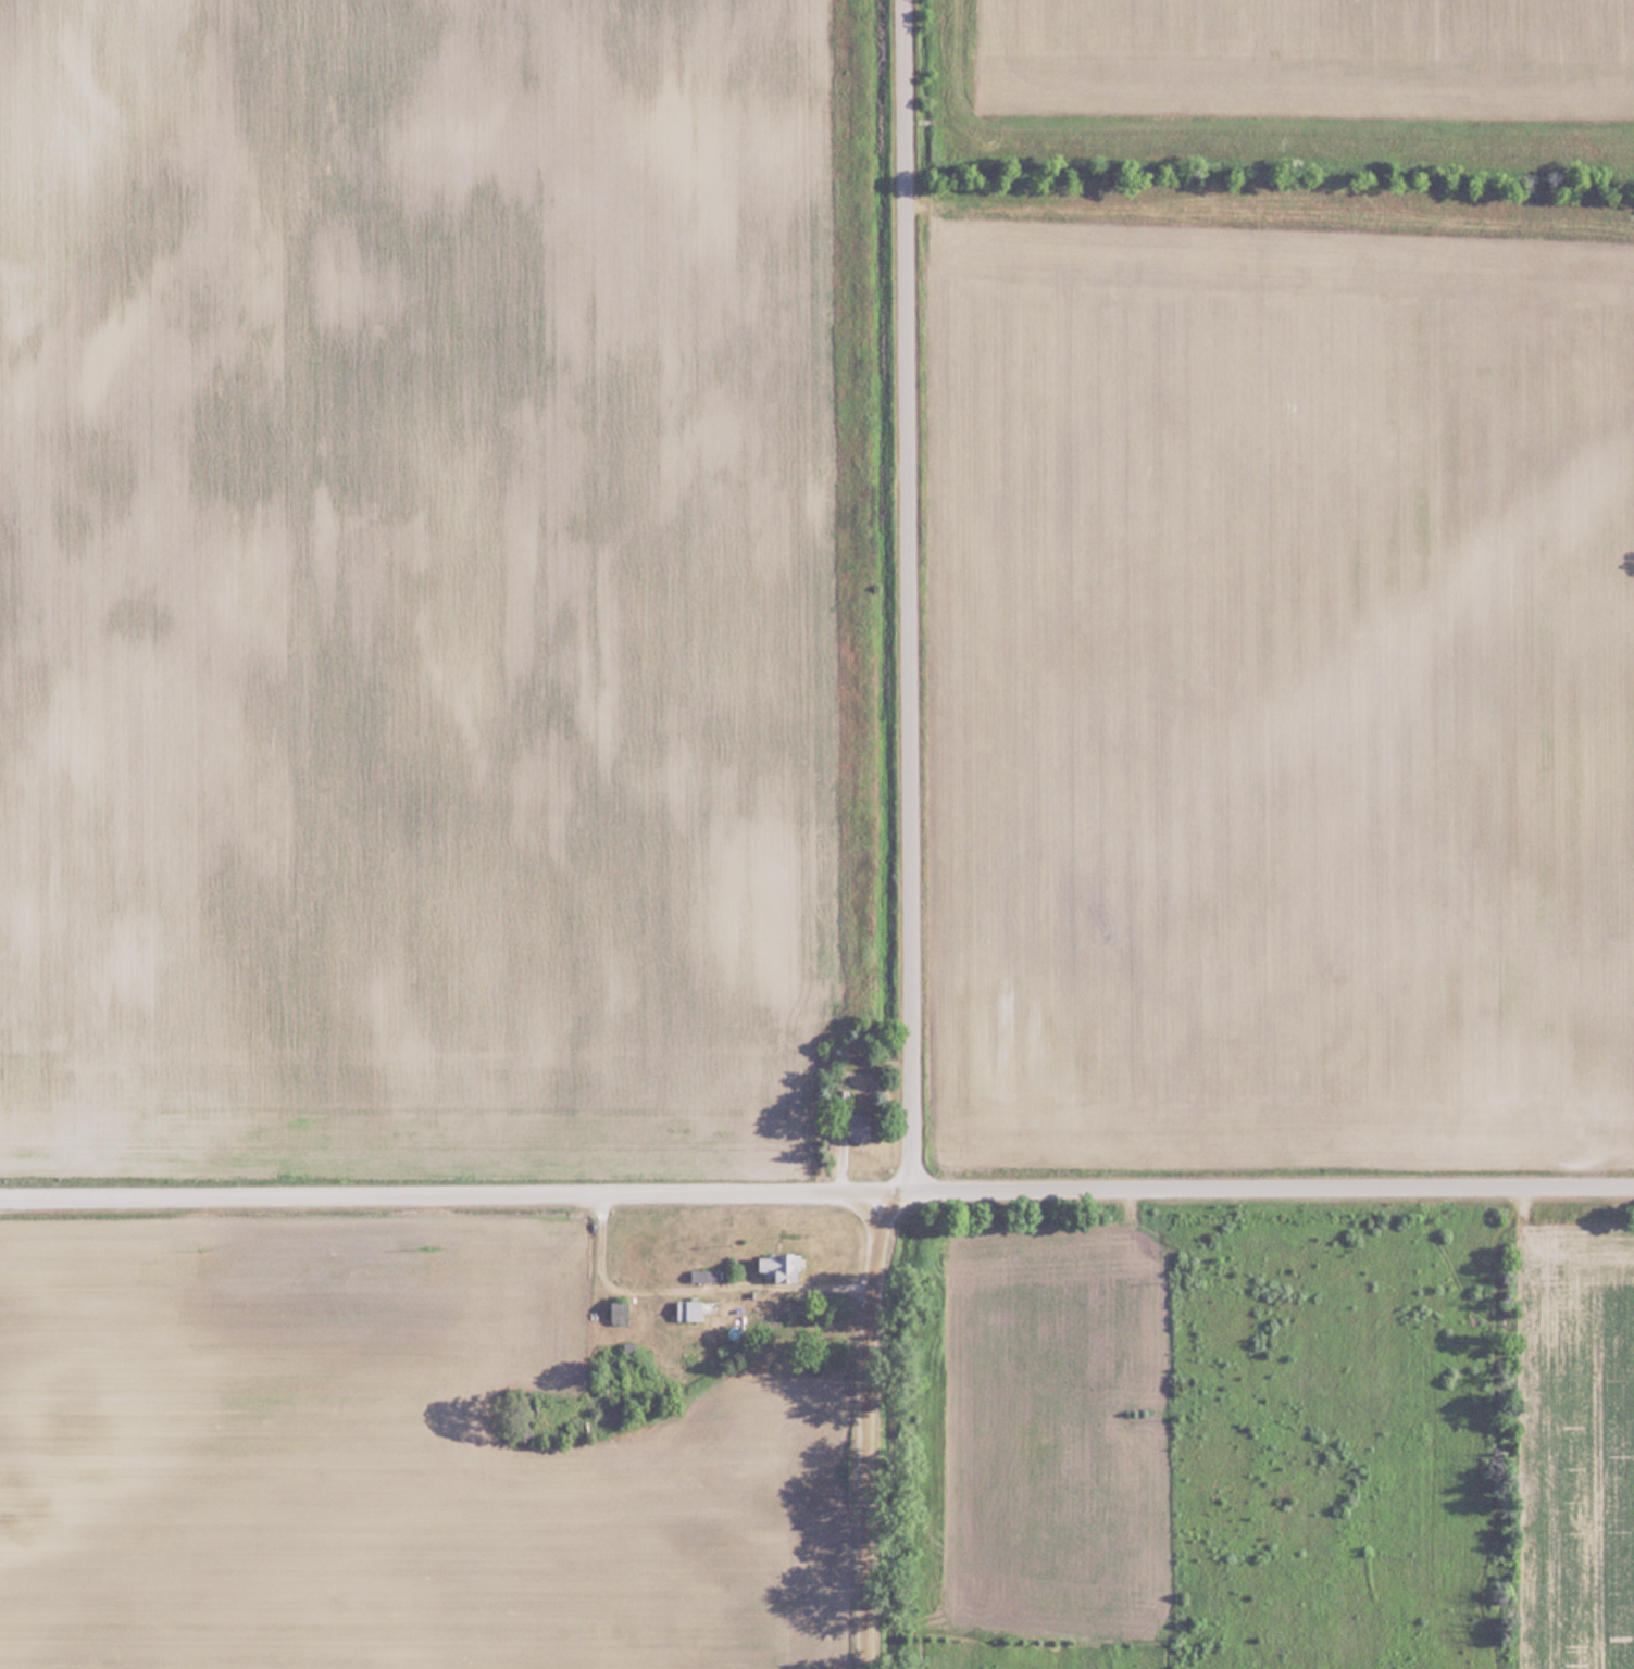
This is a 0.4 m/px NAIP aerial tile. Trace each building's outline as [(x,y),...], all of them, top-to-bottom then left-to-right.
[(759,1276),(802,1276),(802,1252),(759,1252),(759,1276)] [(692,1281),(716,1281),(716,1269),(692,1269),(692,1281)] [(677,1320),(702,1320),(702,1299),(677,1299),(677,1320)] [(610,1323),(628,1325),(630,1301),(613,1300),(610,1323)] [(514,1440),(532,1440),(532,1427),(514,1427),(514,1440)]
